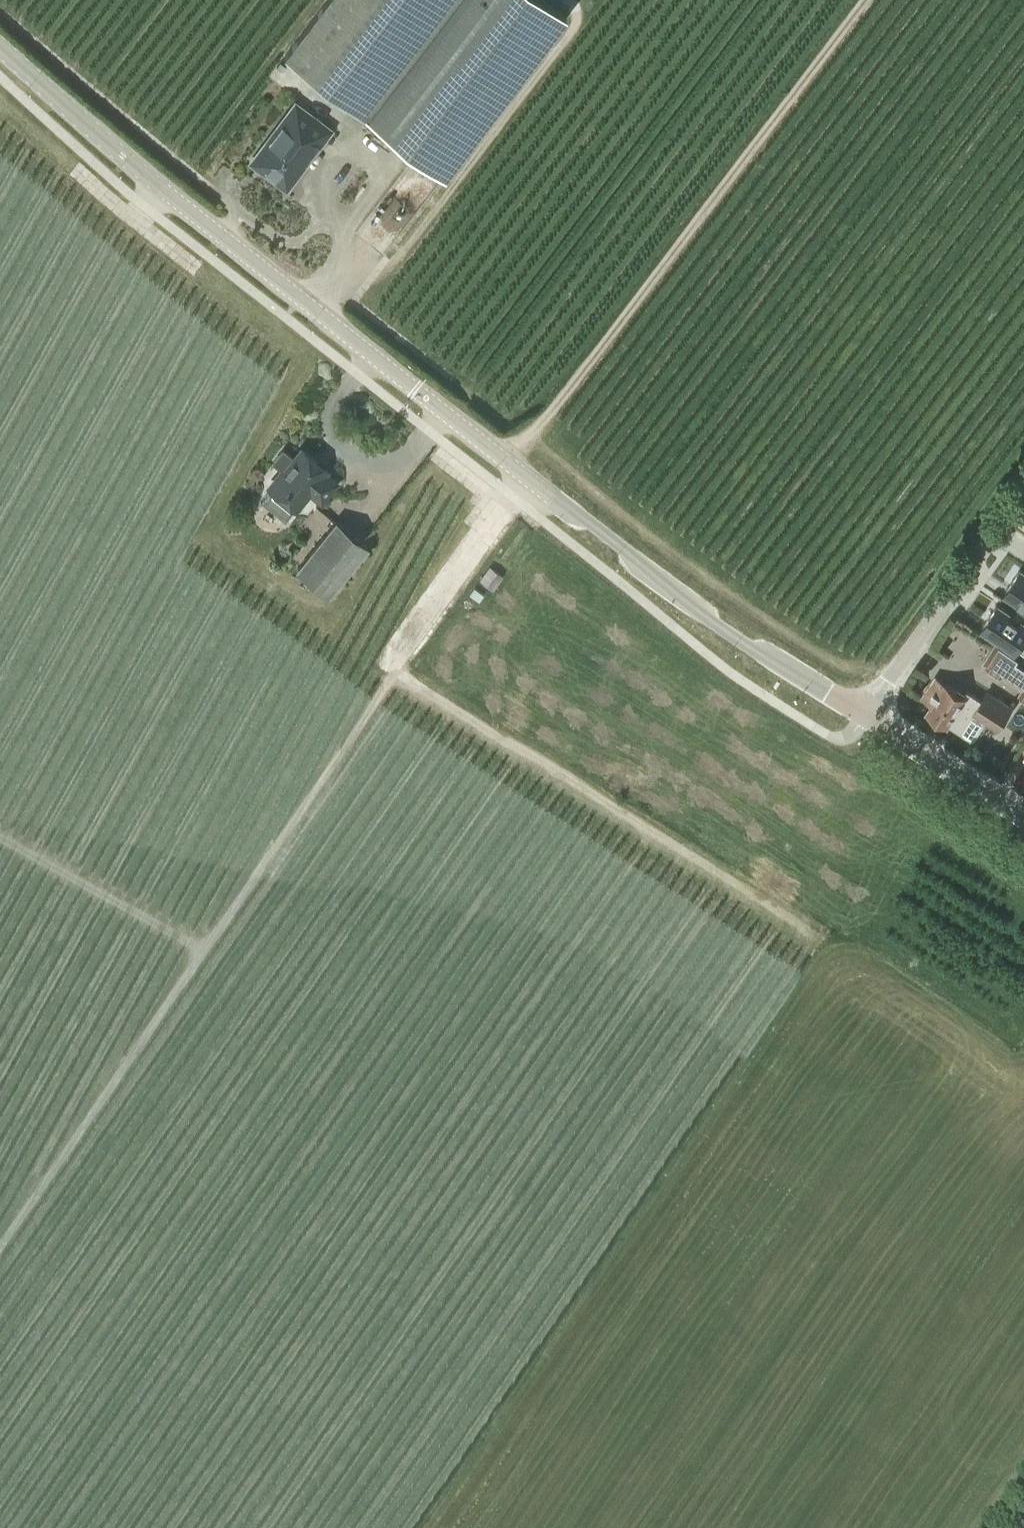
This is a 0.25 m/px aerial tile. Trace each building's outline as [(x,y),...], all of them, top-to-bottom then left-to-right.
[(546,0),(327,0),(284,57),(445,177),(567,16),(546,0)] [(323,126),(295,105),(252,163),(280,184),(323,126)] [(288,474),(264,503),(288,522),(299,510),(300,510),(315,491),(325,499),(338,483),(326,474),(329,471),(302,449),(285,471),(288,474)] [(329,595),(367,547),(336,522),(298,570),(329,595)] [(480,580),(494,591),(504,577),(490,567),(480,580)] [(1006,590),(1023,601),(1019,608),(1023,611),(1023,570),(1020,568),(1006,590)] [(983,625),(1023,652),(1023,611),(1019,608),(1014,614),(997,603),(983,625)] [(1023,689),(1023,665),(1017,660),(1019,657),(996,642),(983,663),(1023,689)] [(998,731),(1012,708),(997,698),(996,701),(985,694),(980,701),(967,692),(964,697),(936,679),(928,691),(927,690),(922,699),(932,706),(927,713),(946,725),(947,724),(962,734),(963,732),(958,729),(968,714),(983,724),(984,722),(998,731)]
